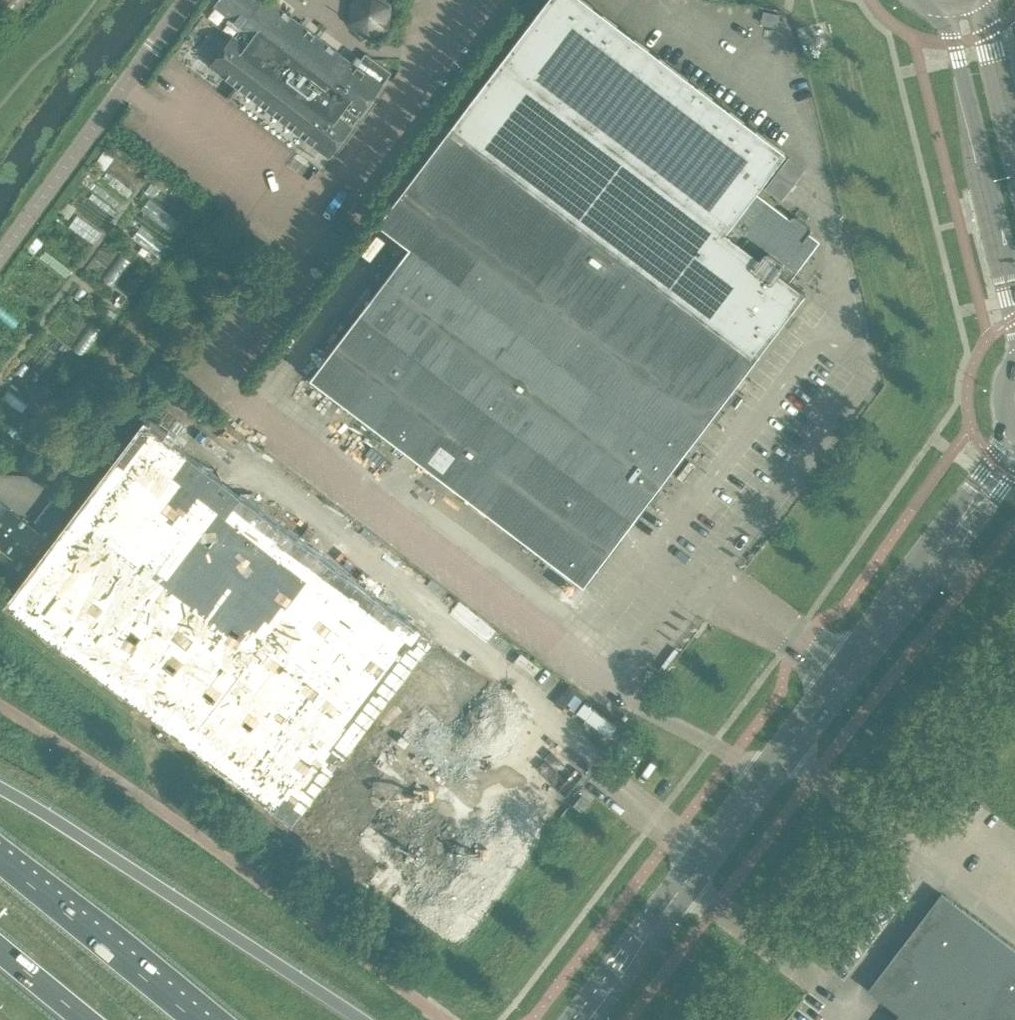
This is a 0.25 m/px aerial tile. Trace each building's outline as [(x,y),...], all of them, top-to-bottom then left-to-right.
[(9,14),(22,0),(0,0),(0,5),(9,14)] [(352,63),(344,57),(269,0),(218,0),(213,6),(229,18),(227,22),(240,32),(236,38),(233,36),(210,66),(236,85),(226,97),(324,172),(387,89),(381,86),(391,72),(365,53),(356,66),(352,63)] [(812,249),(802,242),(810,232),(810,231),(811,230),(810,228),(810,227),(809,226),(796,216),(794,215),(793,216),(792,216),(790,217),(789,219),(755,193),(786,153),(584,0),(548,0),(379,222),(378,223),(410,247),(310,378),(583,585),(685,450),(805,293),(789,281),(812,249)] [(314,9),(334,23),(346,21),(357,29),(344,57),(352,63),(364,35),(367,37),(389,27),(390,1),(388,0),(315,0),(314,9)] [(485,678),(144,420),(4,605),(421,922),(498,821),(453,786),(454,784),(444,777),(441,781),(433,774),(435,770),(423,761),(427,755),(401,736),(423,707),(448,726),(485,678)] [(62,525),(43,510),(35,521),(38,524),(34,529),(8,509),(0,519),(0,540),(1,541),(0,542),(0,547),(15,558),(24,546),(35,555),(47,541),(48,542),(62,525)] [(941,893),(867,990),(899,1014),(894,1019),(1014,1019),(1014,950),(941,893)]
